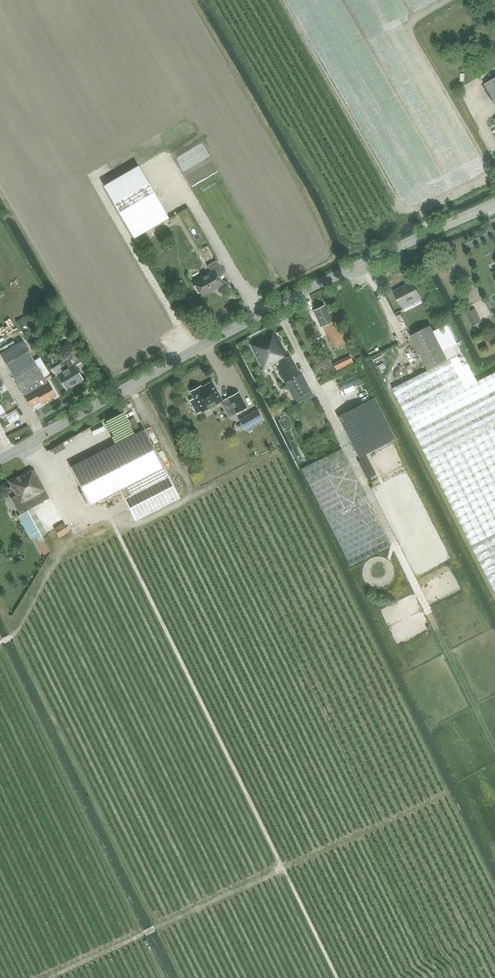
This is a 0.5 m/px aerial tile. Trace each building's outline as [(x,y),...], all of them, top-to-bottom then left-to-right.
[(486,83),(494,99),(494,78),(486,83)] [(138,165),(104,186),(134,238),(169,217),(138,165)] [(202,231),(194,235),(196,240),(204,237),(202,231)] [(5,263),(8,268),(17,264),(14,259),(5,263)] [(211,272),(194,282),(202,296),(222,285),(217,277),(224,273),(217,260),(207,265),(211,272)] [(394,291),(402,306),(420,296),(413,282),(394,291)] [(323,327),(324,327),(334,346),(348,340),(343,331),(339,333),(333,321),(334,321),(326,305),(314,311),(323,327)] [(465,312),(472,325),(481,320),(475,307),(465,312)] [(23,326),(33,320),(30,314),(19,320),(23,326)] [(431,325),(411,335),(428,369),(448,359),(443,350),(431,325)] [(275,362),(281,373),(285,381),(301,373),(291,353),(289,354),(277,331),(251,344),(263,368),(275,362)] [(62,343),(65,348),(72,344),(72,345),(73,344),(70,339),(62,343)] [(23,340),(1,353),(32,407),(42,401),(44,404),(58,396),(50,382),(49,383),(47,380),(53,377),(45,364),(41,357),(35,361),(23,340)] [(458,343),(443,350),(448,359),(462,352),(458,343)] [(72,344),(65,348),(70,357),(61,362),(62,363),(66,370),(59,374),(67,389),(84,379),(75,365),(82,361),(72,345),(72,344)] [(393,388),(400,402),(494,590),(494,373),(478,382),(463,353),(462,352),(448,359),(428,369),(429,370),(393,388)] [(344,368),(341,361),(334,364),(337,371),(344,368)] [(190,391),(201,412),(222,400),(212,381),(201,387),(200,385),(190,391)] [(228,397),(236,413),(247,407),(238,392),(228,397)] [(339,416),(359,456),(396,437),(376,397),(339,416)] [(246,430),(263,421),(258,411),(240,421),(246,430)] [(70,467),(90,505),(120,490),(164,467),(144,429),(70,467)] [(350,565),(390,545),(342,448),(301,468),(350,565)] [(179,498),(164,467),(120,490),(135,520),(179,498)] [(9,482),(16,495),(12,497),(21,514),(50,497),(35,469),(28,472),(28,471),(9,482)] [(65,523),(55,529),(59,537),(70,531),(65,523)]
